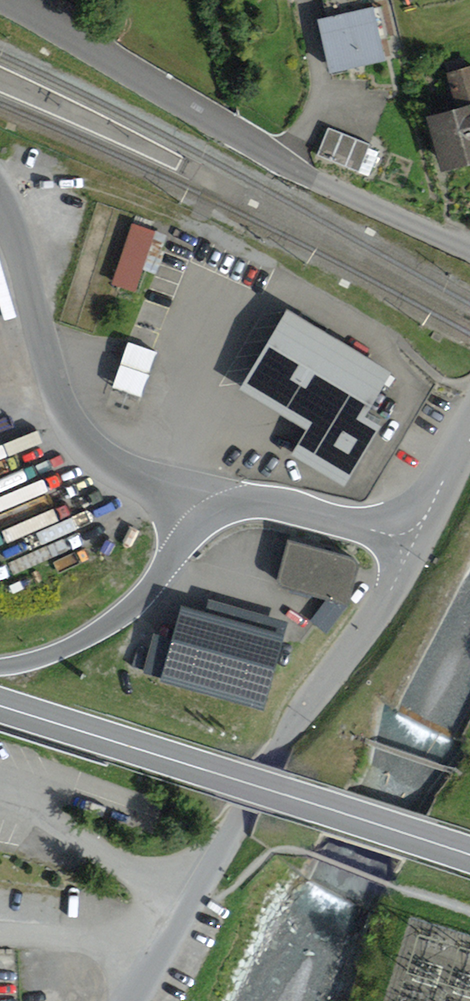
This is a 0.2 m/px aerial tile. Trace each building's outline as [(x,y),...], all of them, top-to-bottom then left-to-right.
[(317,21),(330,75),(388,61),(375,7),(366,9),(364,0),(324,0),(323,0),(328,19),(317,21)] [(425,118),(441,174),(469,166),(469,69),(446,75),(456,109),(425,118)] [(370,144),(328,128),(317,156),(359,173),(370,144)] [(156,232),(132,224),(110,286),(136,295),(144,271),(157,276),(166,252),(162,251),(165,243),(154,239),(156,232)] [(394,374),(288,311),(240,392),(307,432),(291,459),(344,491),(382,428),(367,419),(394,374)] [(158,353),(129,343),(112,389),(141,399),(158,353)] [(354,560),(289,541),(280,579),(279,582),(279,585),(281,587),(284,588),(330,601),(313,622),(325,633),(348,607),(358,568),(359,566),(358,563),(356,561),(354,560)] [(143,674),(161,679),(160,683),(263,711),(287,624),(211,603),(207,616),(182,609),(173,641),(154,636),(143,674)]
